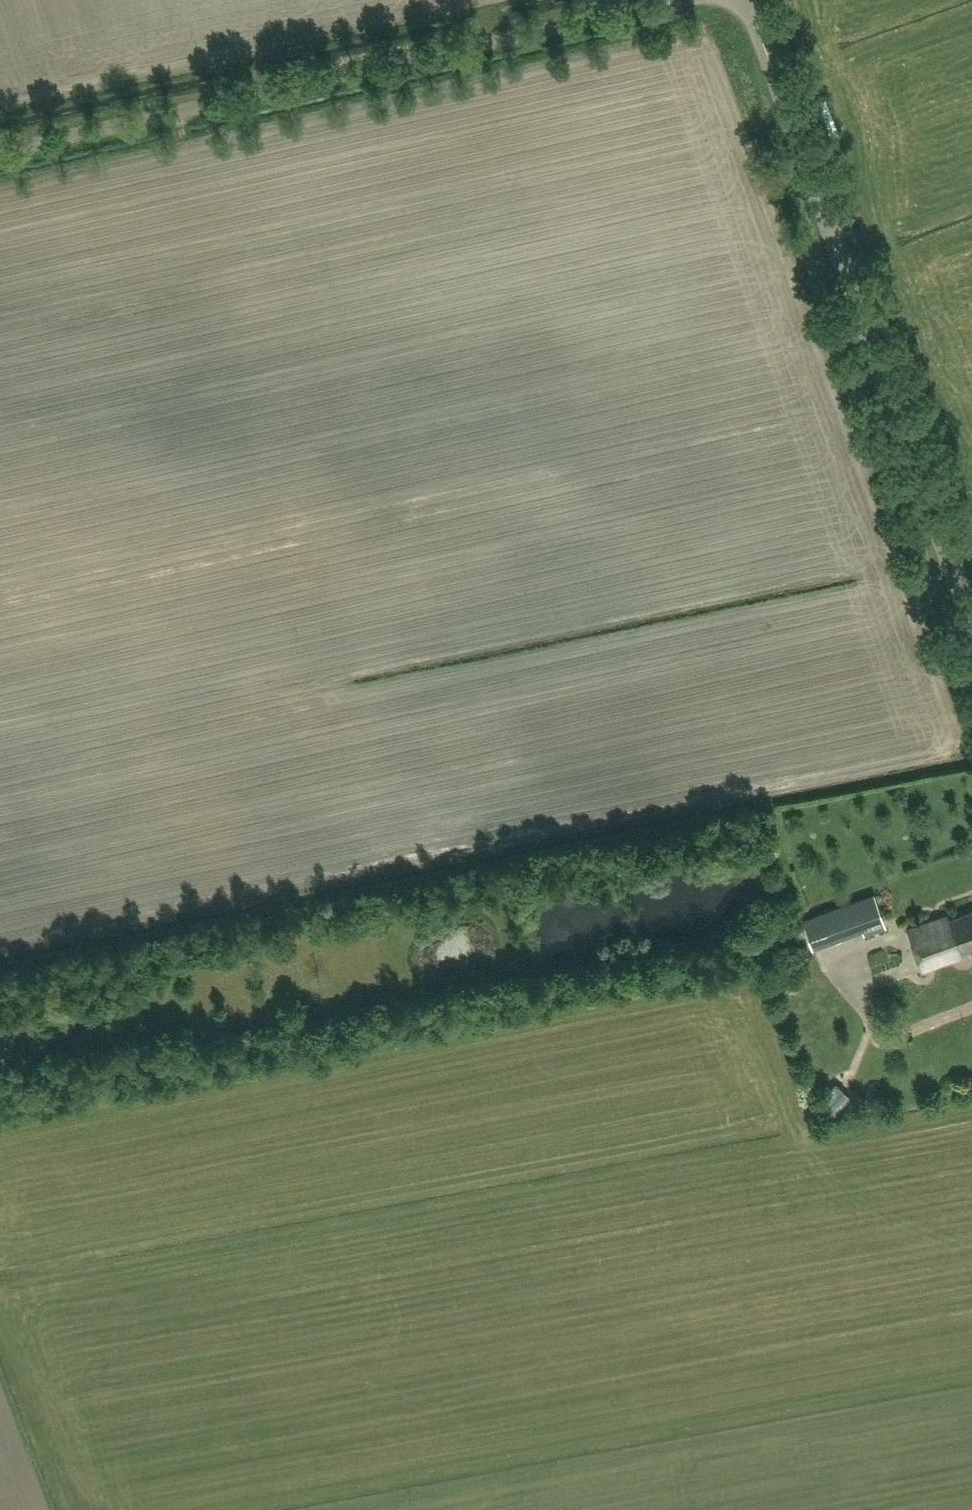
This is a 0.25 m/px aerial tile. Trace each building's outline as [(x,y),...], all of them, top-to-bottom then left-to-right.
[(865,935),(885,928),(874,896),(804,921),(814,948),(864,930),(865,935)] [(908,929),(922,969),(963,954),(961,951),(971,947),(971,910),(950,918),(948,915),(908,929)] [(829,1091),(815,1105),(830,1119),(843,1105),(829,1091)]
